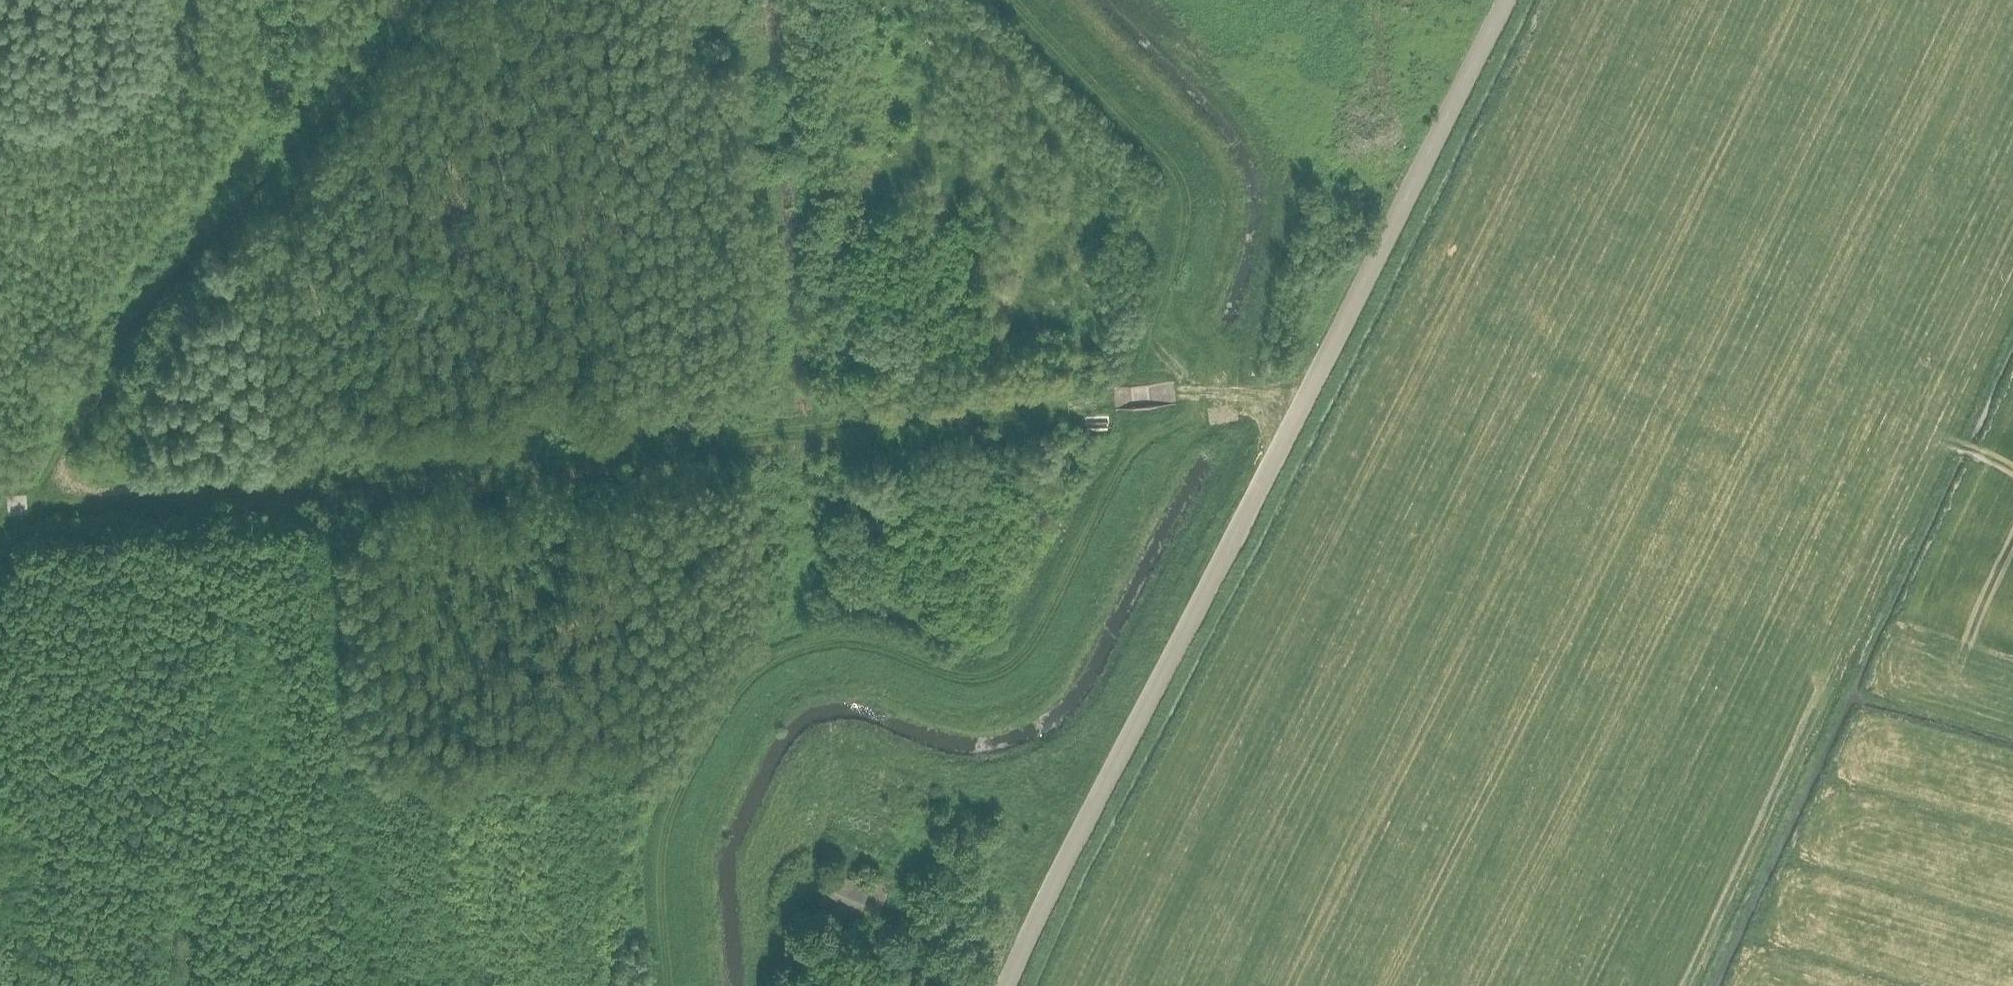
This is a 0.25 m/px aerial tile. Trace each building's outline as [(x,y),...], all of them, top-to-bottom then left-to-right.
[(868,885),(833,870),(818,904),(870,927),(891,883),(872,875),(868,885)]
